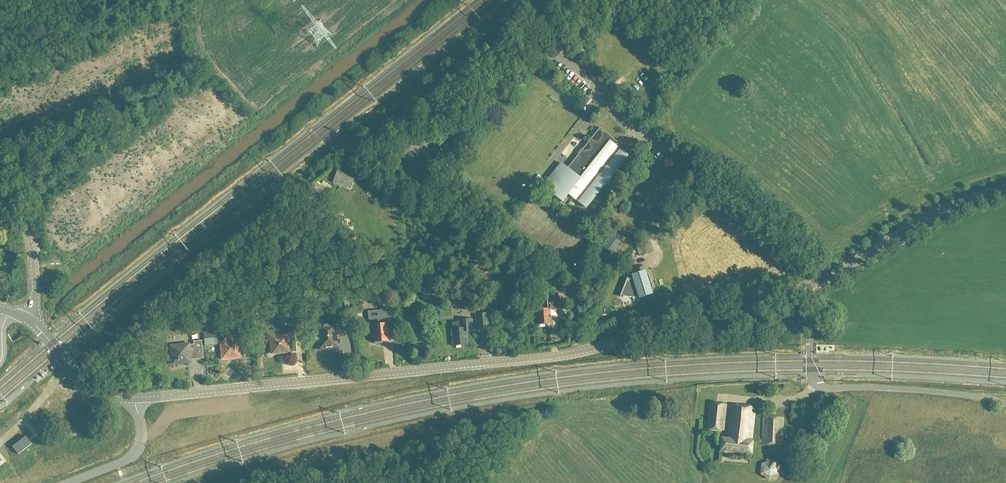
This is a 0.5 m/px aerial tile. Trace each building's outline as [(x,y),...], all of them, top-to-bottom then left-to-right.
[(568,79),(577,87),(583,81),(574,73),(568,79)] [(652,86),(648,90),(654,96),(657,92),(652,86)] [(585,207),(627,155),(615,145),(618,142),(599,128),(585,146),(582,148),(581,148),(580,150),(579,151),(578,152),(577,154),(577,155),(576,156),(576,157),(567,168),(562,164),(543,187),(562,202),(568,194),(585,207)] [(409,183),(434,164),(426,154),(402,173),(409,183)] [(331,171),(329,177),(338,180),(340,174),(331,171)] [(319,184),(312,186),(313,192),(320,190),(319,184)] [(342,221),(343,225),(342,226),(344,234),(351,232),(349,224),(347,224),(346,220),(342,221)] [(610,252),(621,237),(612,231),(601,246),(610,252)] [(351,234),(345,243),(353,249),(360,240),(351,234)] [(653,251),(650,242),(637,246),(640,256),(653,251)] [(428,281),(432,274),(422,267),(418,274),(428,281)] [(653,290),(648,273),(646,273),(645,270),(632,274),(633,278),(627,279),(628,278),(627,277),(620,296),(621,296),(622,294),(624,294),(625,295),(627,295),(629,295),(631,295),(633,295),(635,295),(638,294),(639,298),(645,296),(653,294),(652,290),(653,290)] [(427,287),(422,293),(436,304),(441,298),(427,287)] [(551,324),(551,309),(551,304),(555,303),(555,308),(565,308),(564,294),(563,294),(562,290),(554,290),(554,299),(550,299),(550,298),(546,298),(546,302),(545,302),(545,308),(537,309),(538,315),(535,315),(534,315),(534,316),(533,316),(533,317),(532,318),(532,319),(532,320),(532,321),(533,322),(534,323),(538,323),(538,325),(551,324)] [(351,312),(350,300),(343,300),(344,312),(351,312)] [(456,300),(454,305),(463,309),(466,304),(456,300)] [(393,309),(382,310),(383,324),(389,323),(394,323),(393,309)] [(382,310),(369,311),(370,325),(375,325),(376,343),(377,343),(378,344),(384,344),(383,342),(390,342),(389,323),(383,324),(382,310)] [(300,322),(301,312),(294,311),(293,321),(300,322)] [(490,329),(488,313),(476,314),(478,330),(490,329)] [(467,345),(466,331),(473,331),(471,319),(459,320),(459,321),(452,322),(453,329),(452,329),(454,346),(467,345)] [(203,322),(205,345),(217,344),(216,332),(215,320),(203,322)] [(340,347),(337,323),(316,325),(319,349),(340,347)] [(286,328),(287,334),(276,335),(276,329),(267,330),(268,339),(270,339),(272,353),(282,352),(282,354),(290,353),(296,352),(297,352),(294,328),(286,328)] [(245,355),(243,334),(221,337),(223,359),(241,357),(241,356),(245,355)] [(204,358),(202,341),(194,341),(194,344),(171,346),(173,363),(179,363),(179,364),(185,364),(185,362),(191,361),(190,359),(204,358)] [(723,430),(726,404),(710,402),(707,428),(723,430)] [(751,440),(754,407),(730,404),(727,437),(721,436),(720,450),(752,453),(753,440),(751,440)] [(11,418),(4,409),(0,412),(0,427),(11,418)] [(781,445),(782,417),(763,417),(762,444),(781,445)] [(19,454),(32,443),(30,440),(29,439),(28,439),(26,436),(13,446),(19,454)] [(761,475),(770,481),(779,476),(780,465),(771,459),(761,464),(761,475)]
